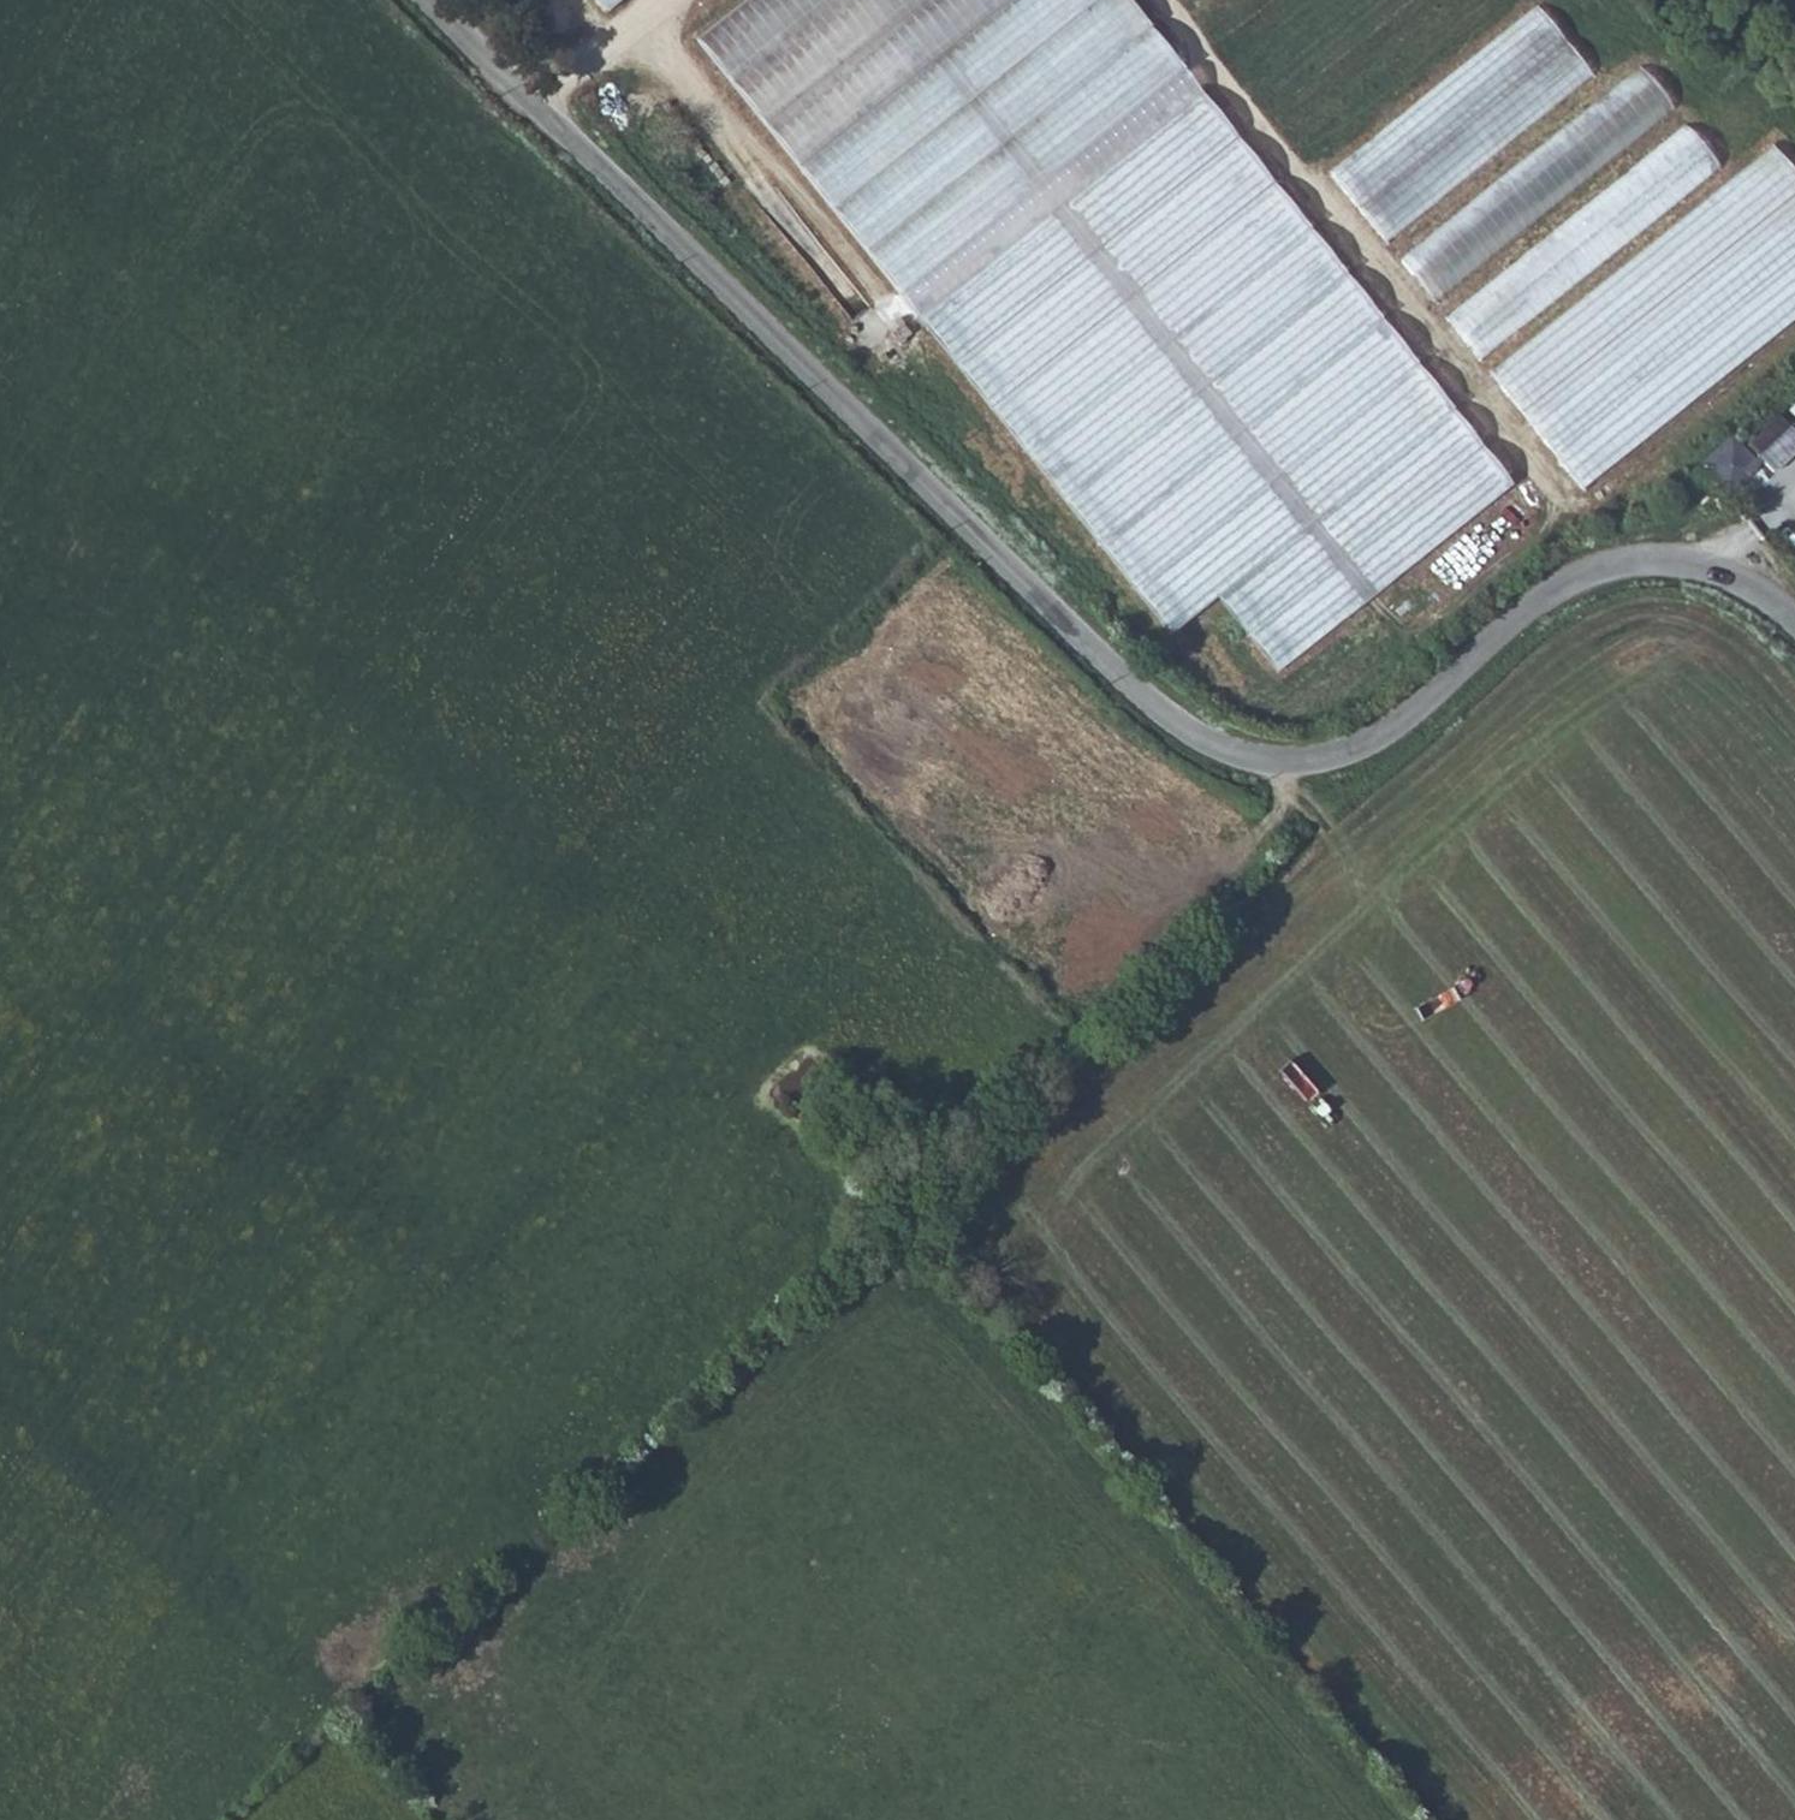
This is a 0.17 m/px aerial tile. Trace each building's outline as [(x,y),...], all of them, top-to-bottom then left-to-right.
[(623,0),(600,0),(609,11),(623,0)] [(903,290),(1181,66),(1128,0),(740,0),(697,34),(903,290)] [(1385,230),(1590,66),(1537,0),(1528,0),(1330,162),(1385,230)] [(1399,247),(1434,290),(1672,99),(1635,56),(1399,247)] [(1202,86),(920,314),(1170,630),(1217,592),(1268,655),(1506,463),(1202,86)] [(1445,304),(1482,351),(1720,160),(1684,115),(1445,304)] [(1495,364),(1585,480),(1794,308),(1794,163),(1775,138),(1495,364)] [(1744,442),(1769,471),(1794,449),(1794,437),(1776,415),(1744,442)]
